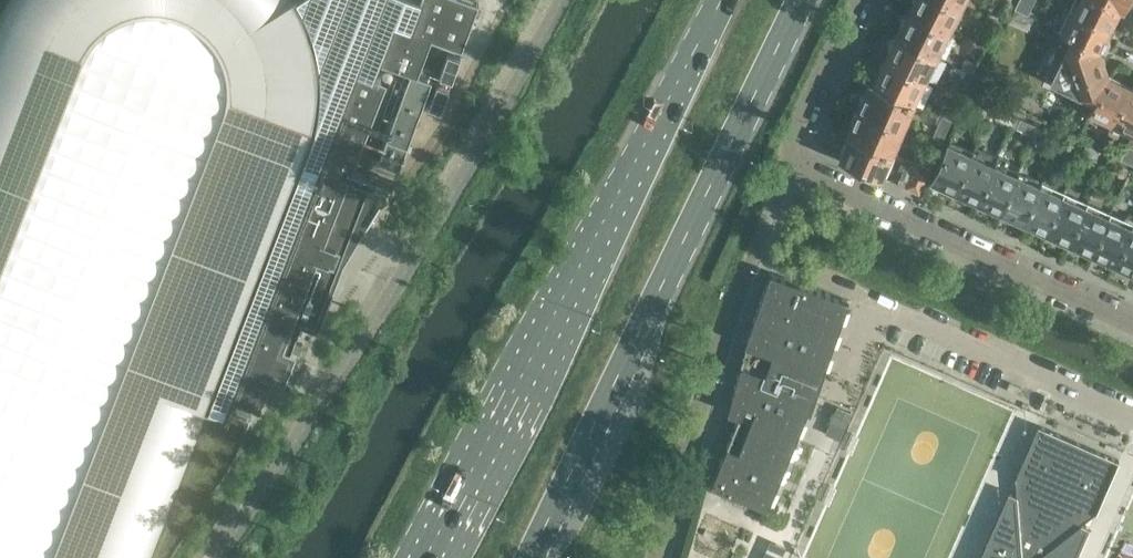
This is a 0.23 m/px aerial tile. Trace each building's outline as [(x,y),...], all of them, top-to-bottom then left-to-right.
[(208,408),(224,415),(233,393),(230,392),(355,68),(364,72),(370,56),(384,18),(410,27),(419,0),(8,0),(6,2),(0,15),(0,272),(83,58),(85,52),(88,46),(92,41),(96,36),(100,31),(105,26),(110,22),(116,19),(122,16),(128,14),(134,12),(140,10),(147,10),(154,9),(160,10),(167,11),(173,12),(179,14),(185,17),(191,20),(196,23),(202,27),(206,32),(211,37),(215,42),(218,48),(221,53),(224,60),(225,66),(227,72),(227,79),(228,85),(227,92),(226,98),(225,105),(223,111),(115,391),(50,557),(150,557),(208,408)] [(370,56),(396,66),(364,152),(399,165),(432,78),(418,73),(431,36),(462,47),(479,1),(475,0),(419,0),(410,27),(384,18),(370,56)] [(911,12),(951,30),(962,7),(947,0),(914,0),(916,3),(911,12)] [(1014,7),(1028,14),(1035,0),(1018,0),(1014,7)] [(1071,6),(1109,24),(1118,5),(1121,6),(1122,5),(1112,0),(1074,0),(1071,6)] [(1062,30),(1072,35),(1098,47),(1109,24),(1071,6),(1060,29),(1062,30)] [(1034,17),(1015,8),(1008,21),(1027,31),(1034,17)] [(990,10),(986,18),(999,24),(1003,16),(990,10)] [(904,27),(899,36),(939,55),(951,30),(911,12),(910,14),(906,15),(901,23),(904,27)] [(978,34),(974,42),(987,48),(991,40),(978,34)] [(1098,47),(1072,35),(1050,80),(1093,101),(1089,111),(1090,112),(1096,101),(1108,75),(1107,75),(1097,48),(1098,47)] [(891,50),(886,60),(927,78),(939,55),(899,36),(898,38),(893,39),(889,47),(891,50)] [(966,59),(963,65),(976,72),(979,65),(966,59)] [(879,74),(875,82),(916,100),(927,78),(886,60),(885,62),(882,63),(877,71),(879,74)] [(230,392),(233,393),(257,402),(270,368),(283,373),(303,321),(315,326),(357,217),(365,220),(368,213),(372,202),(364,199),(372,177),(347,167),(382,79),(364,72),(355,68),(230,392)] [(1096,101),(1090,112),(1112,123),(1130,86),(1108,75),(1096,101)] [(861,105),(861,107),(904,126),(916,100),(875,82),(874,83),(871,82),(867,93),(863,94),(859,101),(861,105)] [(955,82),(951,90),(963,95),(967,88),(955,82)] [(1112,123),(1132,133),(1132,88),(1130,86),(1112,123)] [(87,92),(0,321),(0,557),(37,557),(204,136),(87,92)] [(943,104),(939,113),(951,119),(955,110),(943,104)] [(849,131),(853,133),(894,151),(904,126),(861,107),(859,110),(855,111),(852,118),(854,121),(849,131)] [(995,115),(1012,123),(1016,114),(999,107),(995,115)] [(1039,125),(1016,114),(1012,123),(1035,133),(1039,125)] [(951,120),(941,115),(930,137),(940,142),(951,120)] [(1087,119),(1078,115),(1068,134),(1077,138),(1087,119)] [(934,175),(932,178),(942,183),(942,187),(950,190),(953,188),(955,189),(972,151),(958,144),(966,126),(957,122),(949,140),(933,174),(934,175)] [(1048,128),(1039,125),(1034,138),(1043,142),(1048,128)] [(1107,135),(1097,130),(1090,143),(1100,148),(1107,135)] [(843,155),(842,157),(882,175),(884,171),(885,171),(894,151),(853,133),(848,143),(845,144),(842,151),(843,155)] [(1082,150),(1086,143),(1072,136),(1068,143),(1082,150)] [(1100,149),(1086,142),(1083,150),(1096,157),(1100,149)] [(972,151),(955,189),(966,194),(966,198),(973,201),(977,198),(977,199),(994,161),(998,153),(976,143),(973,151),(972,151)] [(1121,159),(1132,164),(1132,148),(1128,145),(1125,151),(1121,159)] [(1121,159),(1125,151),(1115,146),(1111,154),(1121,159)] [(994,161),(977,199),(989,204),(989,208),(996,211),(999,209),(1001,210),(1018,171),(1006,166),(1010,159),(998,153),(994,161)] [(916,166),(928,171),(931,164),(919,159),(916,166)] [(916,166),(907,186),(919,191),(928,171),(916,166)] [(1018,171),(1001,210),(1012,214),(1012,218),(1019,221),(1022,219),(1023,220),(1040,182),(1018,171)] [(1040,182),(1023,220),(1033,225),(1034,228),(1041,231),(1045,229),(1046,229),(1062,192),(1049,186),(1054,176),(1045,173),(1041,182),(1040,182)] [(1095,184),(1090,194),(1099,198),(1103,188),(1095,184)] [(1062,192),(1046,229),(1056,234),(1058,239),(1064,242),(1068,240),(1069,240),(1086,203),(1062,192)] [(1086,203),(1069,240),(1080,245),(1081,250),(1087,252),(1091,250),(1092,251),(1109,213),(1086,203)] [(1109,213),(1092,251),(1094,252),(1095,256),(1101,259),(1106,257),(1115,261),(1132,223),(1109,213)] [(1132,223),(1115,261),(1118,262),(1119,267),(1125,270),(1130,267),(1132,269),(1132,221),(1132,223)] [(739,416),(711,484),(767,508),(796,439),(807,411),(810,412),(849,300),(770,272),(745,344),(746,344),(728,411),(739,416)] [(1024,387),(1012,382),(1009,389),(1021,394),(1024,387)] [(837,406),(830,420),(844,427),(851,412),(837,406)] [(979,557),(1028,557),(1079,441),(1039,423),(1015,477),(1016,477),(1017,494),(1009,490),(979,557)] [(1028,557),(1076,557),(1090,526),(1082,522),(1095,512),(1096,512),(1120,459),(1079,441),(1028,557)]
